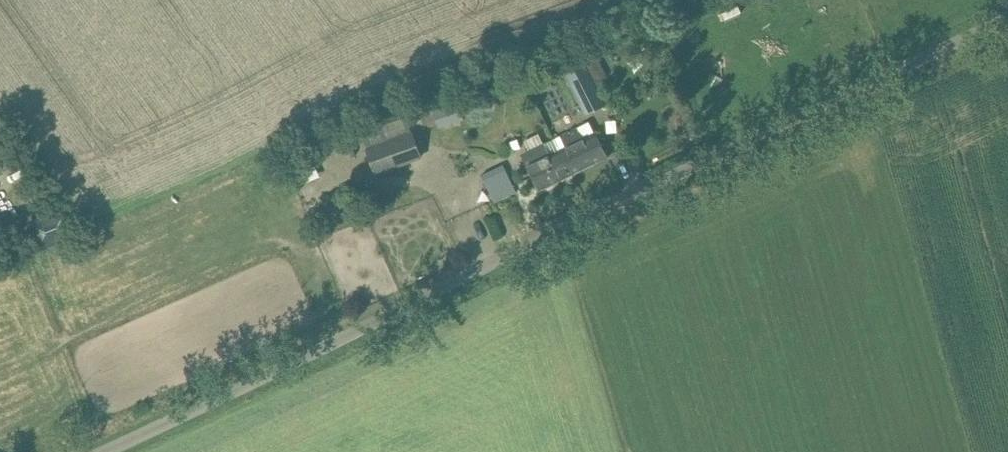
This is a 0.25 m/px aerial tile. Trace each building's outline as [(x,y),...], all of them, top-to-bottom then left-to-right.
[(584,63),(567,72),(587,114),(605,105),(605,104),(611,101),(601,80),(605,78),(598,65),(588,70),(584,63)] [(545,77),(533,82),(537,94),(550,89),(545,77)] [(467,121),(466,109),(441,112),(443,124),(467,121)] [(555,139),(572,174),(608,156),(591,122),(555,139)] [(376,172),(421,156),(413,132),(368,149),(376,172)] [(572,174),(555,139),(529,152),(535,162),(528,166),(539,190),(572,174)] [(504,165),(482,175),(495,202),(517,192),(504,165)] [(37,219),(30,222),(31,225),(39,247),(67,236),(58,211),(53,213),(46,216),(37,219)]
